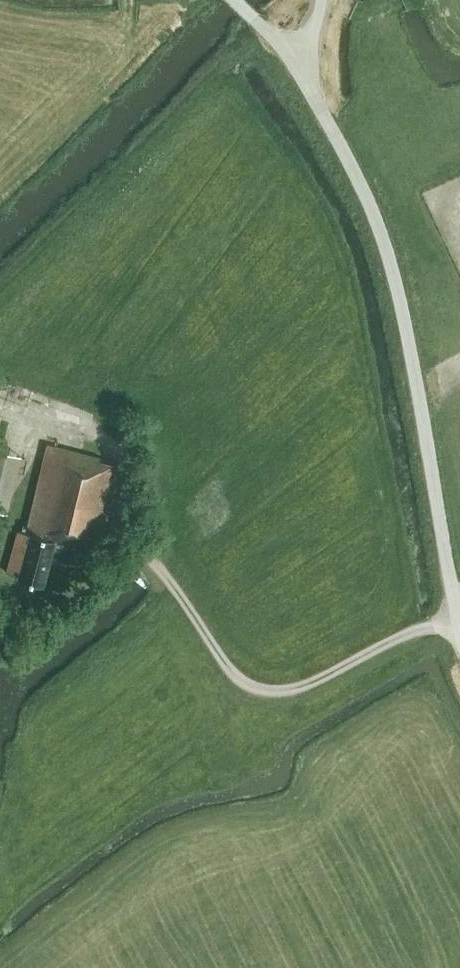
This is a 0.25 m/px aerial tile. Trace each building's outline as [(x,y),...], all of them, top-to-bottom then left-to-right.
[(98,551),(119,468),(114,463),(101,460),(102,457),(48,443),(28,525),(23,524),(21,530),(18,529),(7,571),(18,574),(17,579),(43,585),(55,540),(98,551)] [(6,513),(21,454),(0,449),(0,511),(6,513)]
